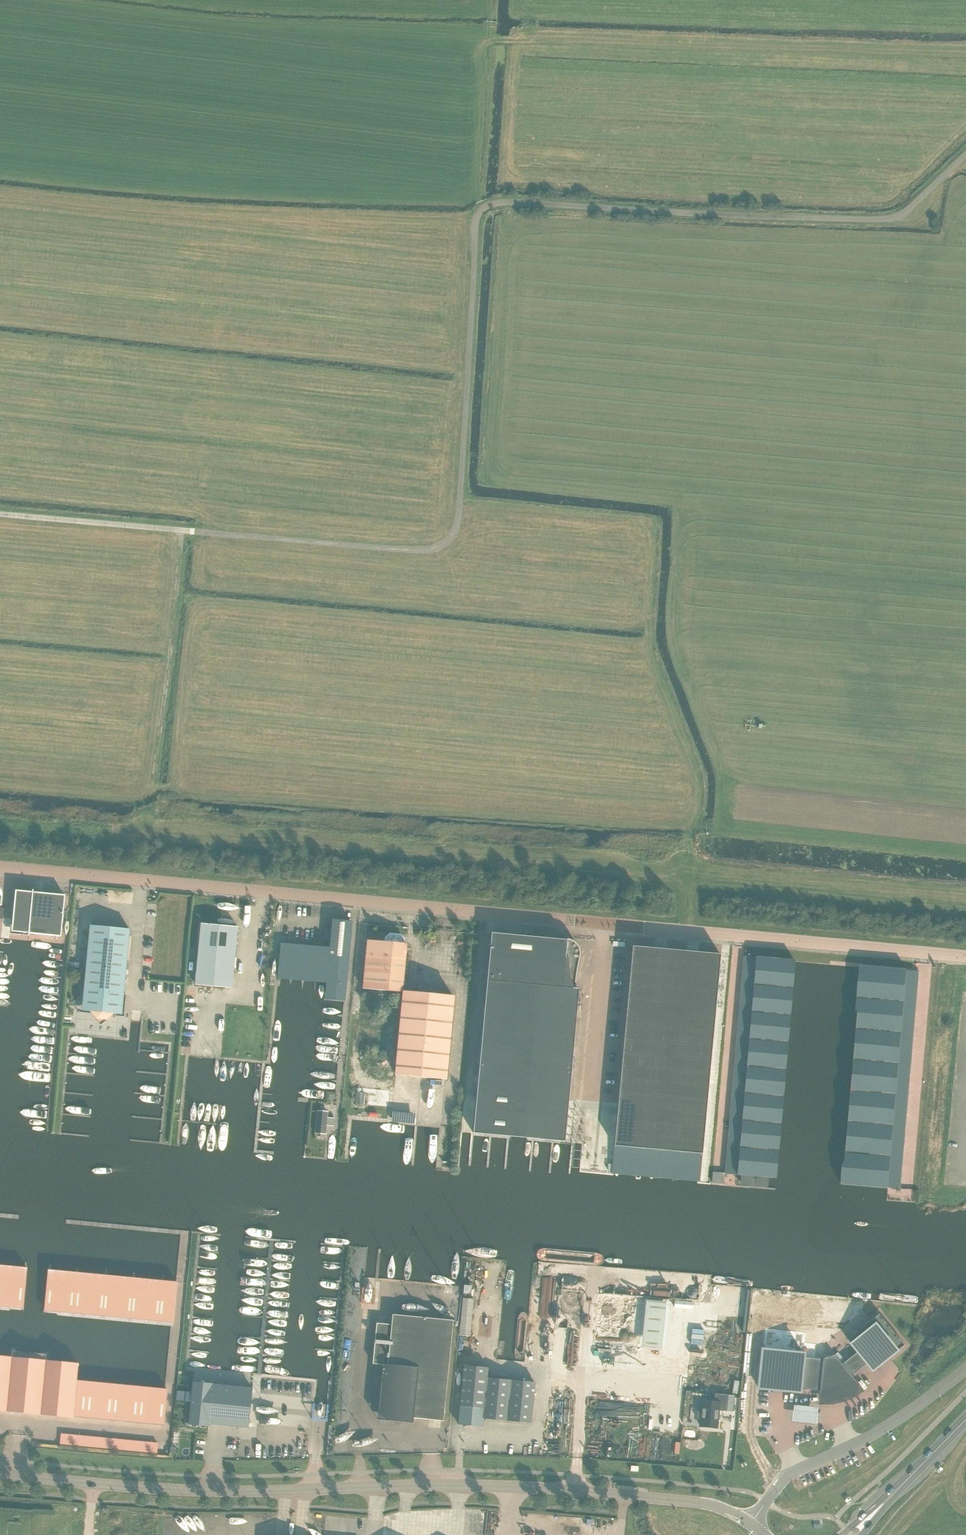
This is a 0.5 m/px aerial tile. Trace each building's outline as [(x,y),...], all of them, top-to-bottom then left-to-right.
[(28,935),(29,935),(29,933),(61,936),(65,895),(33,892),(33,890),(32,890),(32,892),(16,891),(12,931),(28,933),(28,935)] [(327,981),(326,992),(345,993),(351,922),(333,920),(330,948),(281,944),(278,977),(327,981)] [(232,988),(238,927),(201,924),(195,984),(232,988)] [(122,1014),(130,929),(90,926),(83,1000),(97,1018),(105,1018),(112,1013),(122,1014)] [(491,933),(473,1133),(511,1136),(564,1141),(578,989),(573,988),(575,972),(578,956),(578,954),(578,952),(578,950),(577,948),(577,946),(575,945),(574,943),(573,942),(571,941),(570,940),(568,940),(566,939),(566,940),(491,933)] [(367,939),(363,988),(402,992),(407,943),(367,939)] [(632,946),(614,1146),(702,1154),(720,954),(632,946)] [(744,956),(725,1174),(776,1178),(795,960),(744,956)] [(860,966),(841,1183),(900,1188),(919,971),(860,966)] [(454,997),(402,992),(394,1074),(446,1079),(454,997)] [(315,1133),(325,1134),(326,1125),(333,1126),(334,1118),(327,1117),(327,1112),(317,1111),(315,1133)] [(23,1308),(27,1268),(0,1265),(0,1306),(23,1308)] [(44,1310),(173,1322),(177,1282),(48,1270),(44,1310)] [(666,1299),(646,1297),(641,1345),(661,1347),(666,1299)] [(461,1335),(470,1336),(474,1299),(464,1298),(461,1335)] [(801,1352),(761,1348),(757,1388),(799,1392),(799,1388),(819,1390),(819,1395),(829,1395),(840,1393),(849,1389),(857,1383),(851,1375),(867,1363),(873,1370),(904,1345),(879,1313),(847,1339),(857,1351),(842,1364),(834,1354),(821,1357),(821,1358),(801,1356),(801,1352)] [(403,1417),(402,1421),(413,1422),(413,1418),(443,1421),(453,1320),(392,1314),(391,1324),(377,1323),(373,1364),(387,1365),(383,1415),(403,1417)] [(163,1424),(167,1389),(76,1380),(78,1363),(0,1356),(0,1411),(73,1418),(73,1416),(163,1424)] [(464,1366),(458,1424),(482,1426),(483,1418),(531,1423),(535,1382),(487,1378),(488,1368),(464,1366)] [(209,1423),(248,1427),(252,1388),(213,1384),(193,1382),(189,1421),(209,1423)] [(700,1426),(716,1428),(718,1410),(726,1411),(728,1395),(715,1393),(714,1401),(703,1400),(702,1407),(698,1407),(697,1418),(701,1419),(700,1426)] [(818,1409),(793,1406),(791,1422),(816,1425),(818,1409)] [(504,1447),(504,1455),(512,1455),(512,1446),(504,1447)]
